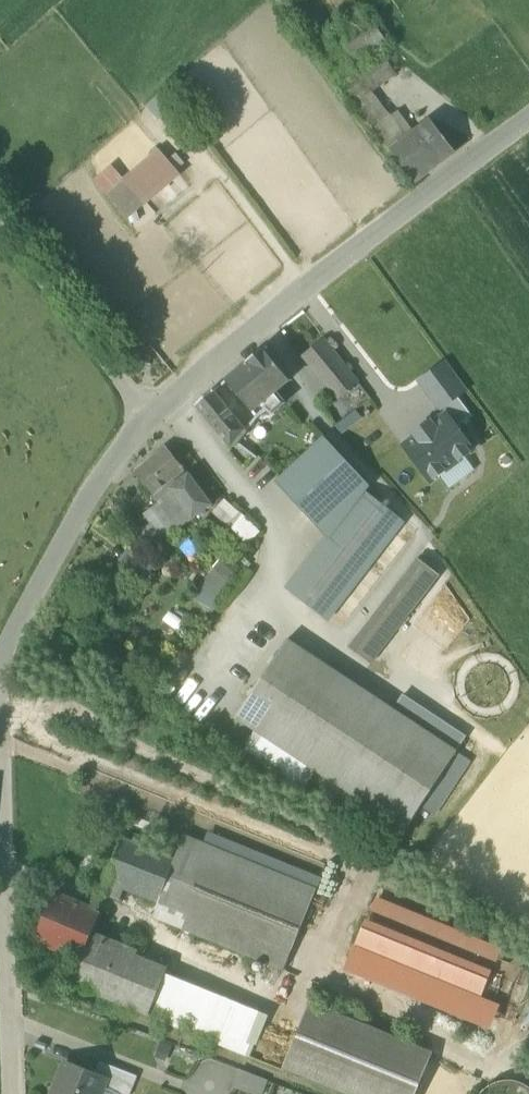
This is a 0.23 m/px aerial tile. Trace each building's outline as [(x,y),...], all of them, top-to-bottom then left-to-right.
[(353,66),(370,90),(395,73),(378,49),(353,66)] [(390,118),(370,90),(354,102),(374,129),(390,118)] [(390,118),(406,142),(413,136),(397,113),(390,118)] [(394,151),(406,142),(390,118),(374,129),(392,154),(395,152),(394,151)] [(395,152),(416,180),(452,153),(430,124),(413,136),(406,142),(394,151),(395,152)] [(160,151),(126,180),(142,200),(177,171),(160,151)] [(128,212),(142,200),(126,180),(111,192),(128,212)] [(303,356),(340,399),(360,384),(325,338),(303,356)] [(226,380),(253,412),(290,381),(263,349),(226,380)] [(419,380),(441,410),(443,409),(458,397),(465,392),(443,362),(419,380)] [(513,388),(528,414),(528,390),(524,382),(513,388)] [(196,405),(231,448),(236,443),(235,442),(245,430),(212,391),(196,405)] [(443,409),(447,414),(456,427),(472,415),(458,397),(443,409)] [(357,410),(337,426),(342,433),(363,418),(357,410)] [(447,414),(432,425),(417,436),(404,445),(431,481),(439,475),(465,456),(473,450),(456,427),(447,414)] [(414,432),(417,436),(432,425),(429,421),(414,432)] [(370,485),(324,437),(276,481),(328,537),(363,492),(364,492),(370,485)] [(134,472),(153,495),(166,484),(184,470),(165,447),(134,472)] [(465,456),(439,475),(449,489),(475,469),(465,456)] [(166,484),(170,488),(188,475),(184,470),(166,484)] [(188,475),(170,488),(192,519),(212,505),(189,474),(188,475)] [(170,488),(166,484),(153,495),(159,503),(148,512),(167,538),(179,529),(192,519),(170,488)] [(363,492),(328,537),(289,588),(326,617),(401,521),(364,492),(363,492)] [(212,511),(229,527),(240,515),(224,499),(212,511)] [(163,541),(167,538),(148,512),(144,515),(149,523),(157,534),(163,541)] [(229,527),(247,544),(258,532),(240,515),(229,527)] [(145,543),(157,534),(149,523),(137,532),(145,543)] [(125,551),(116,563),(146,583),(154,571),(125,551)] [(213,567),(214,568),(228,580),(242,565),(227,552),(213,567)] [(348,646),(355,652),(423,563),(416,558),(348,646)] [(355,652),(370,663),(439,575),(423,563),(355,652)] [(202,588),(219,604),(235,586),(228,580),(214,568),(199,585),(202,588)] [(220,605),(219,604),(202,588),(193,598),(211,614),(220,605)] [(528,662),(528,625),(514,632),(528,662)] [(235,718),(255,730),(316,771),(405,829),(420,806),(457,751),(393,709),(287,639),(235,718)] [(517,697),(520,686),(519,675),(514,665),(506,658),(496,653),(485,652),(474,656),(465,662),(459,671),(456,682),(458,693),(462,703),(470,711),(481,715),(492,716),(502,713),(511,706),(517,697)] [(400,697),(393,709),(457,751),(464,739),(400,697)] [(303,791),(316,771),(255,730),(241,750),(303,791)] [(470,759),(457,751),(420,806),(433,814),(470,759)] [(184,835),(175,859),(159,899),(157,898),(151,912),(183,925),(183,926),(285,966),(316,886),(184,835)] [(121,839),(106,878),(125,885),(157,898),(159,899),(175,859),(121,839)] [(119,900),(125,885),(106,878),(100,893),(119,900)] [(80,958),(83,959),(91,937),(101,914),(58,896),(39,941),(80,958)] [(371,910),(497,962),(503,949),(376,897),(371,910)] [(355,945),(482,996),(492,971),(365,919),(355,945)] [(70,984),(148,1016),(157,994),(164,976),(167,968),(159,965),(158,967),(135,958),(136,955),(91,937),(83,959),(80,958),(70,984)] [(344,970),(490,1030),(501,1005),(354,945),(344,970)] [(164,976),(157,994),(222,1020),(213,1042),(248,1057),(264,1017),(229,1002),(164,976)] [(148,1016),(213,1042),(222,1020),(157,994),(148,1016)] [(355,1093),(415,1093),(431,1054),(310,1005),(285,1066),(355,1093)] [(119,1093),(130,1093),(137,1076),(102,1062),(96,1076),(106,1080),(103,1088),(119,1093)] [(103,1088),(106,1080),(96,1076),(65,1064),(57,1085),(56,1084),(52,1093),(101,1093),(103,1088)] [(247,1093),(262,1093),(267,1080),(239,1070),(232,1088),(247,1093)] [(521,1082),(508,1079),(494,1082),(483,1090),(480,1093),(528,1093),(528,1087),(521,1082)]
